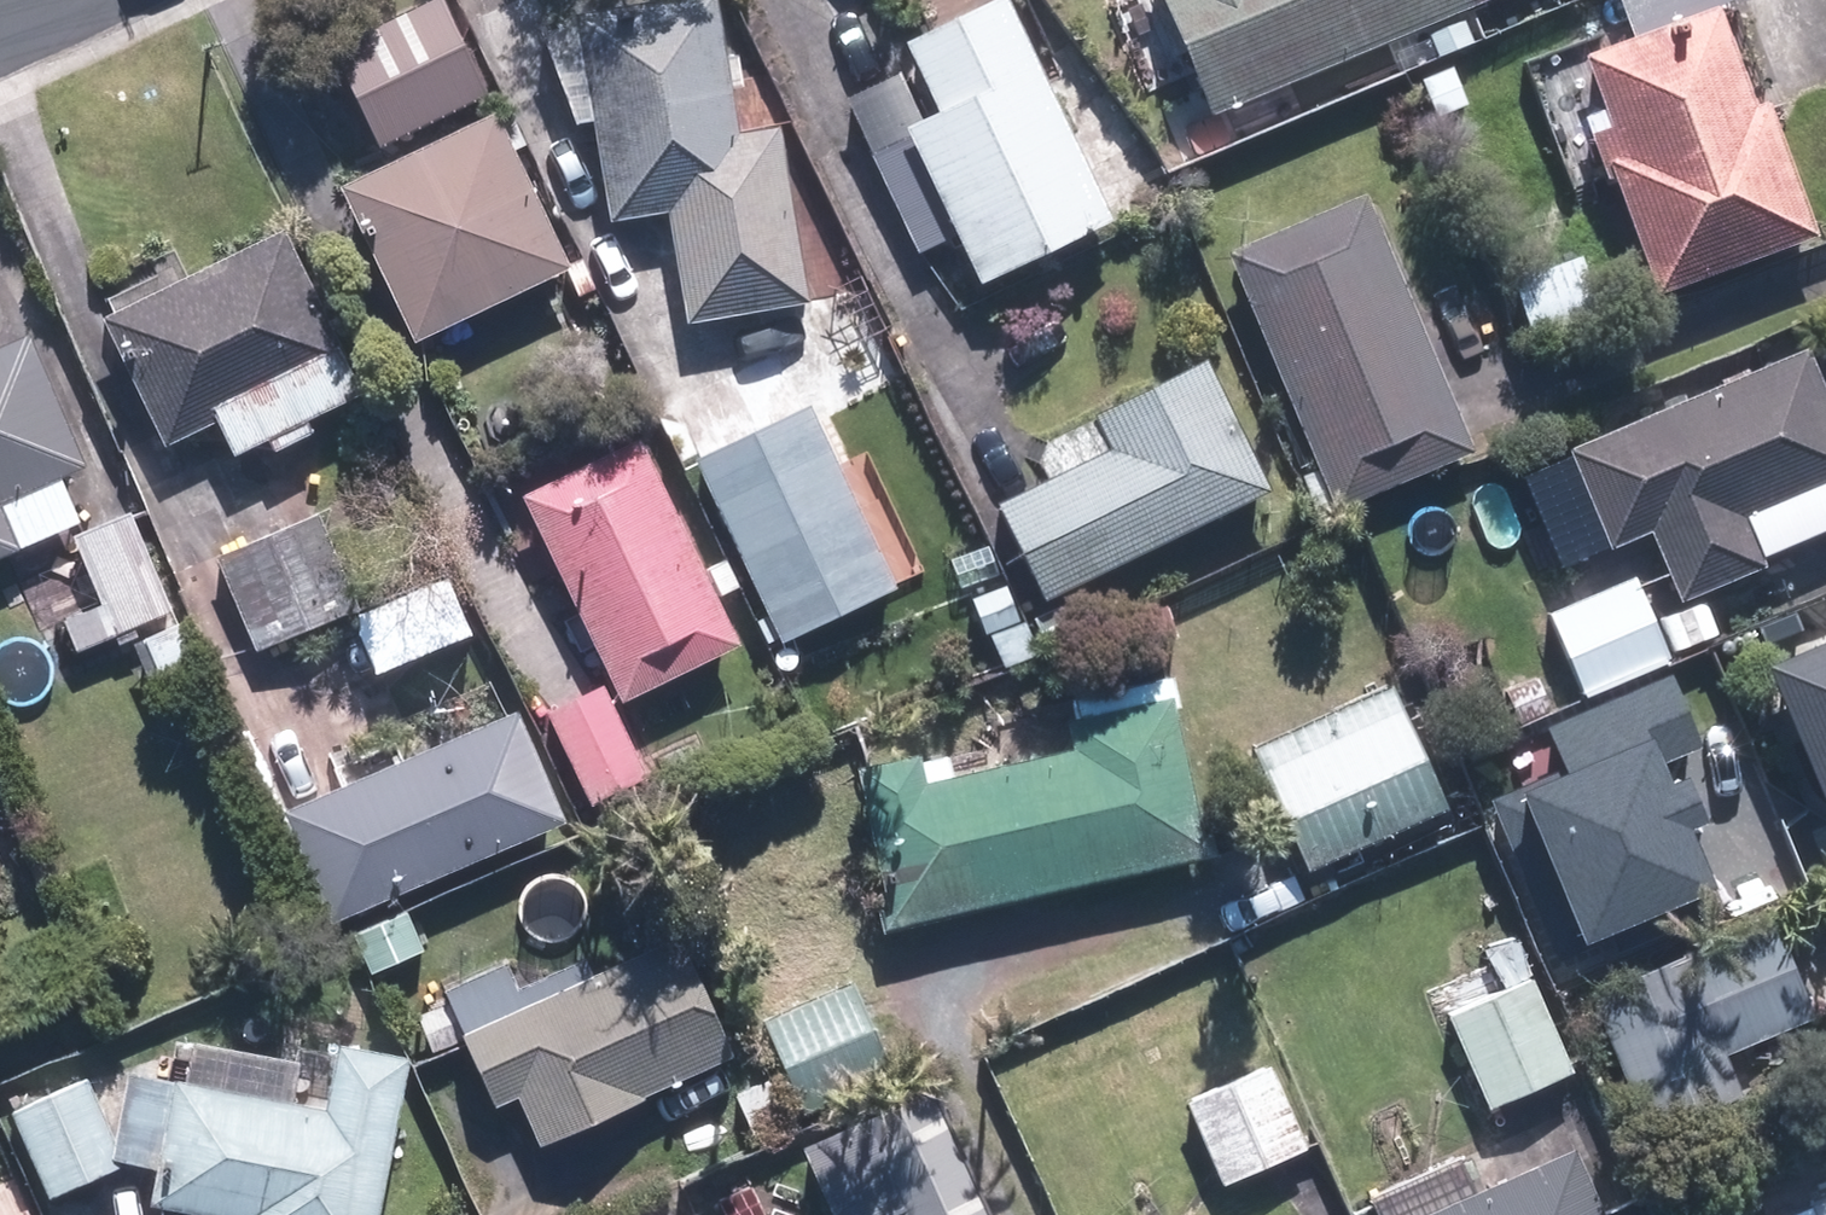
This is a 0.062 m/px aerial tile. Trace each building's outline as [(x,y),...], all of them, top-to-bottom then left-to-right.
[(384,148),(500,92),(455,0),(425,0),(334,44),(384,148)] [(582,121),(606,119),(615,218),(685,212),(691,317),(808,310),(798,121),(743,124),(731,0),(607,0),(545,6),(582,121)] [(946,103),(927,112),(905,65),(846,92),(924,257),(971,235),(989,272),(1122,209),(1023,0),(979,0),(912,31),(946,103)] [(1220,104),(1473,0),(1178,0),(1220,104)] [(1659,293),(1825,224),(1825,204),(1778,87),(1764,93),(1726,1),(1728,0),(1630,0),(1641,28),(1594,48),(1530,74),(1575,184),(1609,171),(1659,293)] [(502,99),(344,182),(430,345),(588,261),(502,99)] [(1375,181),(1239,237),(1351,512),(1488,456),(1375,181)] [(228,417),(244,450),(272,436),(280,452),(322,431),(314,416),(369,389),(290,225),(191,273),(173,235),(90,276),(173,444),(228,417)] [(1595,250),(1514,287),(1540,342),(1620,304),(1595,250)] [(75,524),(108,596),(64,617),(81,653),(138,627),(165,687),(214,665),(142,507),(127,514),(40,325),(0,344),(0,559),(75,524)] [(1572,436),(1620,553),(1660,537),(1682,593),(1825,535),(1825,369),(1813,338),(1572,436)] [(1274,478),(1211,353),(1041,438),(1059,476),(1009,501),(1054,589),(1274,478)] [(869,508),(822,402),(705,455),(786,636),(903,583),(886,545),(903,538),(886,500),(869,508)] [(627,695),(750,638),(731,595),(750,586),(735,552),(715,561),(654,432),(531,489),(627,695)] [(330,505),(218,555),(260,650),(372,601),(330,505)] [(1588,695),(1688,653),(1649,562),(1549,605),(1588,695)] [(1052,656),(1012,574),(976,592),(1015,674),(1052,656)] [(1760,653),(1823,812),(1825,810),(1825,626),(1760,653)] [(1005,737),(868,771),(905,924),(1225,846),(1182,671),(1000,716),(1005,737)] [(1547,726),(1564,766),(1485,798),(1560,981),(1727,914),(1694,832),(1707,821),(1690,778),(1674,784),(1666,764),(1705,748),(1675,674),(1547,726)] [(607,675),(548,700),(593,805),(652,780),(607,675)] [(1401,677),(1258,744),(1316,866),(1458,799),(1401,677)] [(298,804),(372,964),(409,947),(389,905),(583,816),(528,697),(298,804)] [(1596,989),(1662,1135),(1754,1093),(1735,1052),(1824,1011),(1777,906),(1596,989)] [(527,1095),(548,1146),(754,1059),(706,945),(653,967),(643,945),(600,963),(592,944),(530,969),(523,953),(451,983),(502,1106),(527,1095)] [(1539,967),(1450,1007),(1497,1108),(1585,1067),(1539,967)] [(869,978),(772,1017),(808,1108),(905,1070),(869,978)] [(157,1202),(229,1214),(431,1214),(442,1150),(408,1144),(424,1051),(344,1037),(334,1096),(305,1091),(312,1051),(199,1031),(192,1071),(140,1061),(124,1151),(165,1159),(157,1202)] [(1278,1058),(1193,1096),(1232,1183),(1317,1145),(1278,1058)] [(90,1074),(12,1107),(51,1199),(129,1166),(90,1074)] [(806,1140),(839,1214),(906,1214),(907,1214),(908,1214),(1000,1214),(942,1081),(806,1140)] [(1372,1192),(1382,1214),(1615,1214),(1583,1138),(1513,1166),(1502,1139),(1372,1192)] [(1822,1214),(1825,1214),(1825,1186),(1813,1191),(1822,1214)] [(0,1192),(0,1214),(11,1214),(0,1192)]
